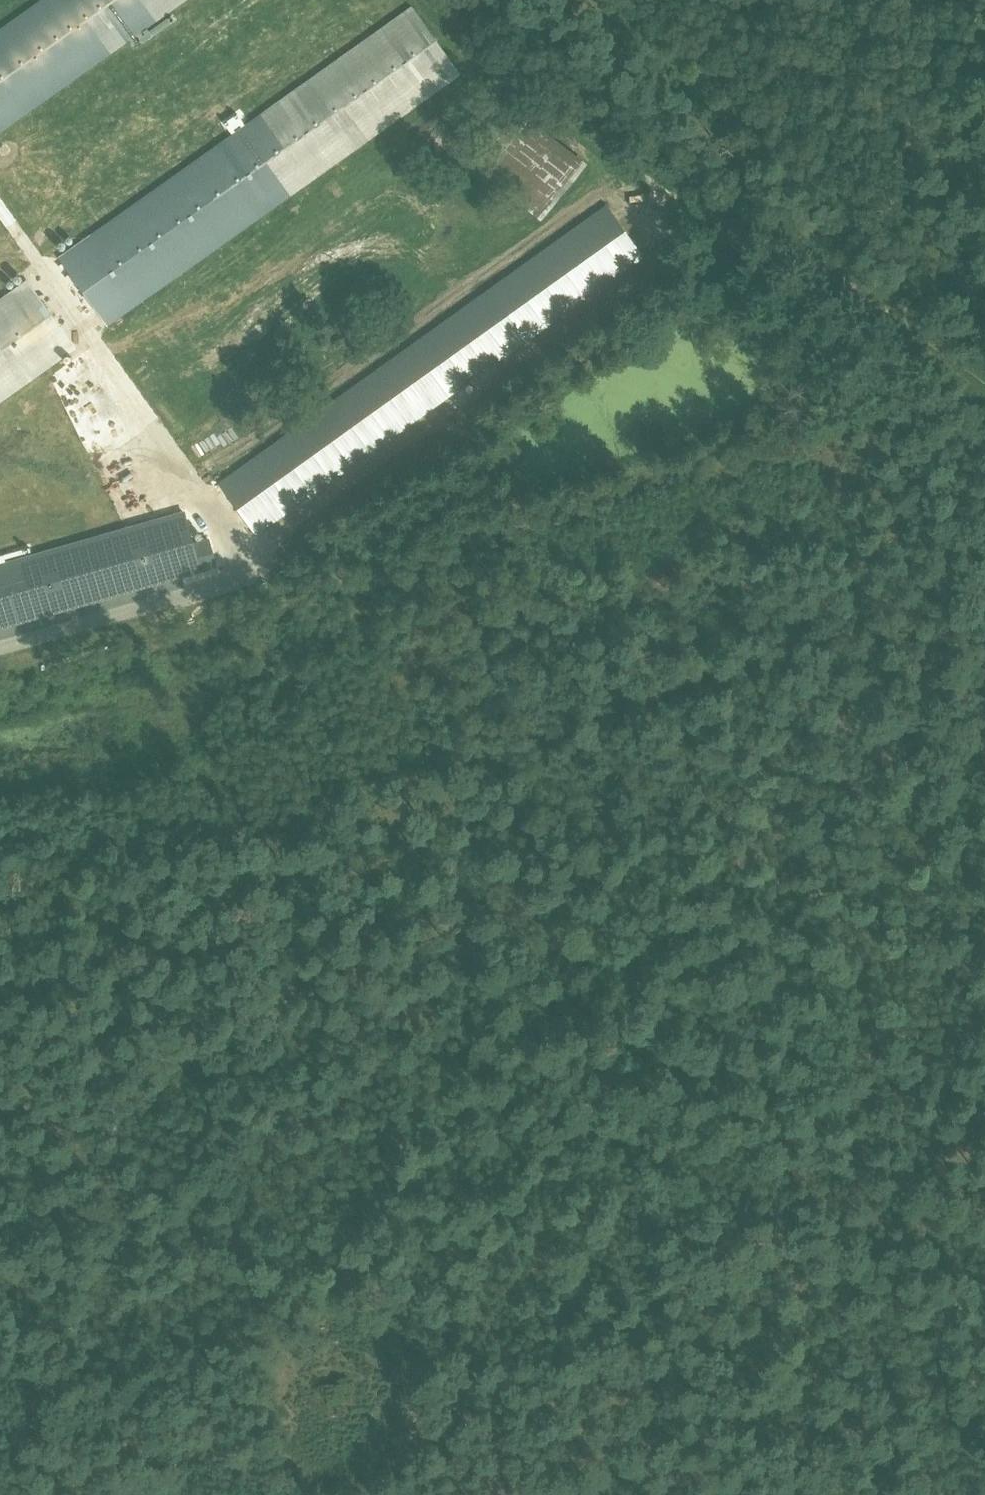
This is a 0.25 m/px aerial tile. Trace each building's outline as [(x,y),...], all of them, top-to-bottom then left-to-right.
[(0,26),(0,131),(184,0),(37,0),(0,26)] [(375,135),(445,85),(461,73),(412,3),(340,54),(240,126),(141,195),(58,255),(107,324),(207,254),(375,135)] [(587,161),(509,101),(465,160),(540,219),(587,161)] [(604,201),(218,481),(255,534),(643,257),(604,201)] [(28,277),(0,297),(0,401),(77,346),(28,277)] [(218,573),(209,543),(194,547),(186,518),(0,569),(0,632),(218,573)]
